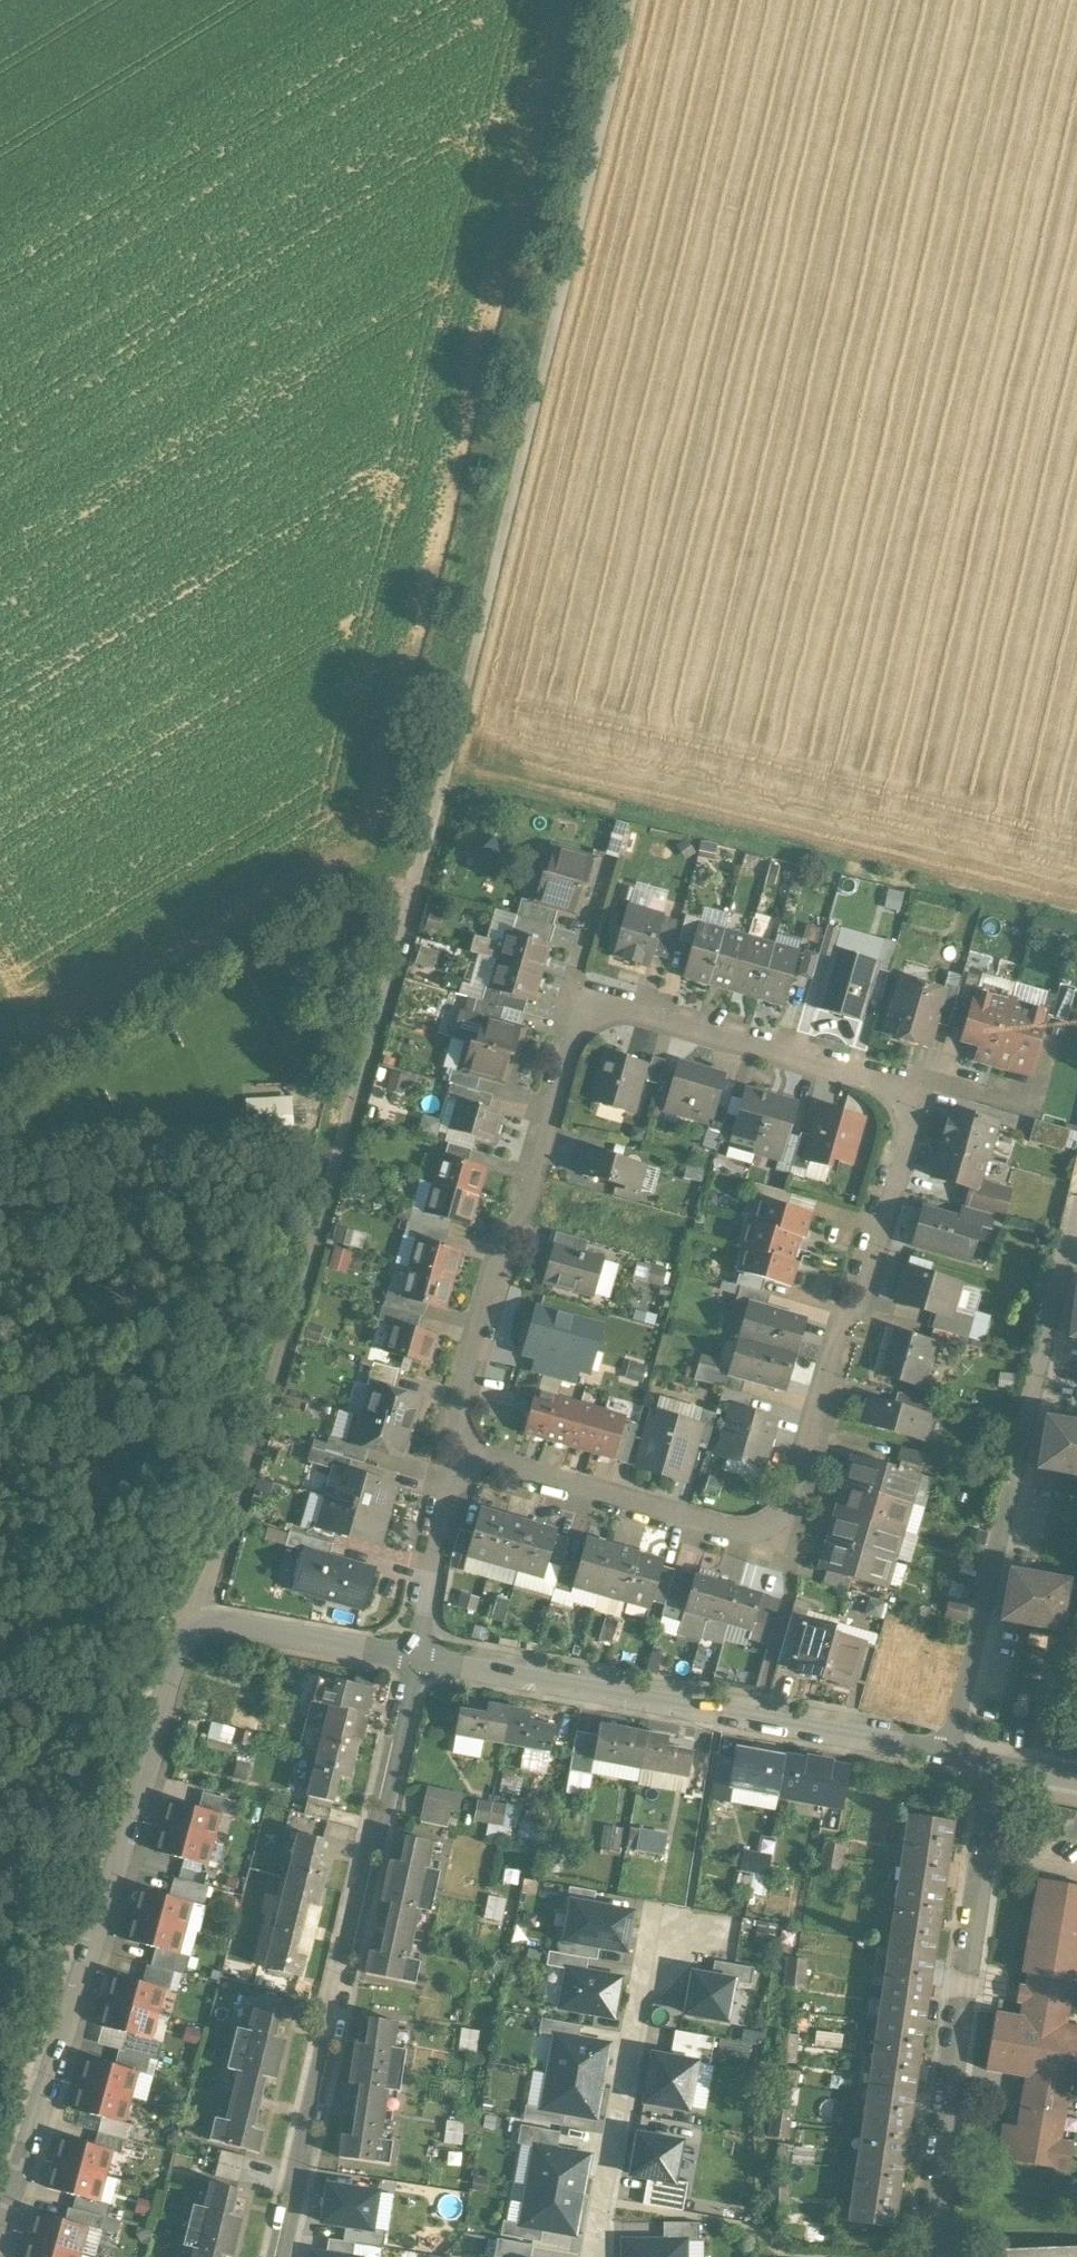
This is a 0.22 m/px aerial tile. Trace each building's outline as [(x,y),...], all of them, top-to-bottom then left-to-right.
[(593,858),(556,847),(547,877),(585,888),(589,889),(592,876),(588,875),(593,858)] [(547,877),(542,876),(534,904),(559,911),(573,915),(578,898),(582,899),(585,888),(547,877)] [(534,904),(522,901),(517,918),(554,928),(559,911),(534,904)] [(661,918),(629,909),(615,957),(647,966),(650,956),(661,918)] [(554,928),(517,918),(511,935),(550,946),(555,929),(554,928)] [(661,918),(650,956),(667,961),(678,923),(661,918)] [(697,922),(685,919),(679,942),(690,945),(695,927),(697,922)] [(722,934),(695,927),(690,945),(682,978),(708,985),(708,984),(722,934)] [(826,928),(818,957),(831,961),(834,951),(840,932),(826,928)] [(511,935),(508,934),(500,962),(542,974),(550,946),(511,935)] [(722,934),(708,984),(733,990),(748,941),(722,934)] [(773,947),(748,941),(733,990),(733,992),(759,998),(773,948),(773,947)] [(896,945),(884,942),(877,963),(875,971),(888,974),(896,945)] [(773,948),(759,998),(784,1005),(797,955),(773,948)] [(877,963),(834,951),(831,961),(817,1011),(860,1023),(875,971),(877,963)] [(542,974),(500,962),(491,990),(491,992),(527,1002),(534,1004),(542,974)] [(980,978),(967,974),(960,1000),(973,1004),(976,991),(980,978)] [(943,992),(900,980),(894,1000),(901,1002),(897,1018),(903,1020),(897,1039),(928,1048),(934,1024),(943,992)] [(1075,990),(1060,986),(1051,1018),(1066,1022),(1075,990)] [(527,1002),(491,992),(491,990),(485,988),(481,1002),(504,1009),(524,1014),(527,1002)] [(958,991),(945,988),(943,992),(934,1024),(947,1028),(958,991)] [(1011,1001),(976,991),(973,1004),(962,1042),(980,1047),(976,1062),(992,1066),(1011,1001)] [(481,1002),(470,999),(466,1013),(500,1022),(504,1009),(481,1002)] [(1044,1010),(1011,1001),(992,1066),(1009,1071),(1013,1056),(1030,1061),(1044,1010)] [(466,1013),(463,1012),(455,1040),(470,1044),(474,1045),(474,1046),(513,1057),(513,1058),(518,1059),(521,1048),(517,1047),(522,1028),(466,1013)] [(513,1057),(474,1046),(474,1045),(470,1044),(461,1074),(479,1079),(501,1085),(505,1068),(510,1069),(513,1058),(513,1057)] [(644,1065),(606,1055),(594,1102),(632,1112),(644,1065)] [(666,1062),(652,1058),(646,1081),(659,1085),(666,1062)] [(723,1075),(680,1063),(669,1102),(688,1107),(685,1117),(708,1124),(709,1124),(714,1106),(723,1075)] [(461,1074),(454,1072),(450,1085),(476,1092),(479,1079),(461,1074)] [(476,1092),(450,1085),(446,1099),(458,1103),(459,1102),(489,1111),(492,1097),(476,1092)] [(770,1098),(748,1092),(740,1120),(733,1144),(755,1151),(770,1098)] [(795,1105),(770,1098),(755,1151),(778,1158),(780,1159),(787,1134),(795,1105)] [(489,1111),(459,1102),(458,1103),(450,1132),(493,1144),(501,1114),(489,1111)] [(727,1110),(714,1106),(709,1124),(708,1124),(706,1134),(719,1137),(726,1116),(727,1110)] [(292,1109),(247,1111),(248,1142),(282,1141),(281,1134),(265,1135),(265,1128),(293,1127),(292,1109)] [(841,1116),(821,1110),(813,1138),(807,1160),(809,1160),(829,1166),(831,1158),(848,1162),(861,1119),(842,1114),(841,1116)] [(997,1126),(950,1113),(940,1148),(983,1161),(987,1162),(997,1126)] [(719,1137),(718,1140),(733,1144),(740,1120),(726,1116),(719,1137)] [(1068,1131),(1035,1122),(1029,1143),(1062,1152),(1068,1131)] [(799,1138),(787,1134),(780,1159),(778,1158),(775,1171),(788,1175),(791,1166),(799,1138)] [(813,1138),(800,1134),(799,1138),(791,1166),(806,1171),(809,1160),(807,1160),(813,1138)] [(472,1151),(447,1144),(443,1158),(468,1164),(472,1151)] [(597,1153),(584,1149),(577,1172),(616,1183),(615,1187),(631,1192),(632,1188),(637,1189),(644,1166),(614,1158),(616,1153),(598,1148),(597,1153)] [(983,1161),(940,1148),(932,1178),(971,1190),(975,1191),(977,1183),(983,1161)] [(468,1164),(443,1158),(435,1186),(478,1198),(481,1187),(476,1186),(482,1168),(468,1164)] [(1010,1193),(977,1183),(975,1191),(971,1190),(965,1209),(1003,1219),(1010,1193)] [(792,1196),(755,1185),(751,1199),(759,1202),(759,1200),(788,1208),(792,1196)] [(478,1198),(435,1186),(427,1214),(426,1215),(451,1223),(464,1227),(470,1208),(475,1209),(478,1198)] [(788,1208),(759,1200),(759,1202),(753,1222),(748,1221),(740,1248),(745,1249),(738,1272),(734,1271),(733,1273),(739,1274),(764,1281),(790,1289),(798,1263),(793,1262),(800,1238),(805,1239),(812,1215),(788,1208)] [(451,1223),(426,1215),(427,1214),(412,1209),(408,1223),(447,1234),(451,1223)] [(1003,1219),(965,1209),(961,1223),(975,1226),(974,1228),(987,1232),(998,1235),(1003,1219)] [(961,1223),(926,1214),(922,1226),(917,1229),(912,1247),(968,1262),(972,1245),(977,1242),(984,1244),(987,1232),(974,1228),(975,1226),(961,1223)] [(447,1234),(408,1223),(404,1236),(419,1241),(443,1248),(447,1234)] [(587,1242),(556,1233),(551,1248),(555,1249),(556,1247),(583,1255),(587,1242)] [(443,1248),(419,1241),(410,1269),(452,1281),(461,1254),(443,1248)] [(583,1255),(556,1247),(555,1249),(545,1283),(592,1297),(602,1261),(583,1255)] [(452,1281),(410,1269),(402,1297),(426,1304),(441,1309),(447,1292),(449,1292),(452,1281)] [(957,1286),(906,1272),(897,1304),(936,1315),(949,1318),(951,1311),(957,1286)] [(764,1281),(739,1274),(735,1286),(739,1287),(761,1293),(764,1281)] [(761,1293),(739,1287),(735,1302),(748,1306),(748,1304),(765,1309),(768,1296),(761,1293)] [(402,1297),(388,1294),(385,1307),(421,1317),(422,1318),(426,1304),(402,1297)] [(765,1309),(748,1304),(748,1306),(744,1320),(748,1322),(743,1341),(794,1356),(804,1320),(765,1309)] [(385,1307),(381,1306),(377,1321),(393,1326),(394,1324),(417,1331),(421,1317),(385,1307)] [(603,1327),(537,1308),(524,1353),(538,1357),(577,1368),(596,1373),(601,1356),(595,1354),(603,1327)] [(972,1317),(951,1311),(949,1318),(936,1315),(932,1330),(965,1339),(972,1317)] [(417,1331),(394,1324),(393,1326),(385,1355),(428,1367),(436,1336),(417,1331)] [(932,1345),(887,1333),(876,1375),(921,1387),(932,1345)] [(794,1356),(743,1341),(737,1361),(732,1360),(728,1374),(727,1377),(743,1382),(783,1393),(794,1356)] [(577,1368),(538,1357),(533,1375),(572,1386),(577,1368)] [(397,1371),(372,1364),(366,1386),(373,1388),(374,1386),(391,1391),(397,1371)] [(728,1374),(698,1364),(693,1381),(739,1394),(743,1382),(727,1377),(728,1374)] [(391,1391),(374,1386),(373,1388),(364,1419),(409,1432),(419,1399),(391,1391)] [(557,1397),(537,1391),(524,1434),(544,1440),(557,1397)] [(579,1404),(557,1397),(544,1440),(567,1447),(579,1404)] [(929,1418),(870,1402),(863,1426),(922,1442),(929,1418)] [(602,1410),(579,1404),(567,1447),(590,1453),(602,1410)] [(774,1421),(731,1409),(718,1458),(761,1470),(774,1421)] [(626,1417),(602,1410),(590,1453),(613,1460),(625,1421),(626,1417)] [(715,1415),(700,1411),(696,1425),(697,1425),(692,1445),(706,1449),(715,1415)] [(696,1425),(655,1413),(640,1467),(682,1479),(692,1445),(697,1425),(696,1425)] [(364,1419),(354,1417),(348,1440),(347,1441),(368,1447),(402,1457),(409,1432),(364,1419)] [(625,1421),(613,1460),(626,1464),(637,1425),(625,1421)] [(1047,1422),(1039,1469),(1076,1475),(1076,1427),(1047,1422)] [(368,1447),(347,1441),(348,1440),(330,1434),(325,1452),(343,1457),(342,1458),(350,1460),(363,1464),(368,1447)] [(342,1458),(311,1449),(306,1465),(335,1473),(335,1472),(345,1474),(350,1460),(342,1458)] [(939,1459),(901,1449),(898,1462),(935,1472),(939,1459)] [(917,1477),(854,1459),(846,1486),(909,1504),(917,1477)] [(345,1474),(335,1472),(335,1473),(327,1499),(387,1516),(394,1488),(345,1474)] [(909,1504),(846,1486),(837,1515),(901,1533),(909,1504)] [(387,1516),(327,1499),(319,1527),(319,1529),(336,1534),(379,1546),(387,1516)] [(505,1518),(482,1511),(467,1557),(492,1565),(505,1518)] [(901,1533),(837,1515),(830,1543),(893,1561),(901,1533)] [(530,1526),(505,1518),(492,1565),(517,1572),(530,1526)] [(336,1534),(319,1529),(319,1527),(309,1524),(305,1538),(332,1546),(336,1534)] [(556,1534),(530,1526),(517,1572),(542,1580),(547,1564),(556,1536),(556,1534)] [(305,1538),(289,1533),(285,1548),(306,1554),(306,1552),(329,1558),(332,1546),(305,1538)] [(556,1536),(547,1564),(560,1568),(562,1561),(568,1540),(556,1536)] [(611,1548),(586,1542),(580,1566),(573,1588),(598,1595),(611,1548)] [(830,1543),(828,1542),(824,1556),(831,1558),(827,1573),(852,1580),(885,1590),(893,1561),(830,1543)] [(637,1556),(611,1548),(598,1595),(624,1602),(637,1556)] [(329,1558),(306,1552),(306,1554),(295,1590),(360,1608),(371,1571),(329,1558)] [(662,1562),(637,1556),(624,1602),(651,1608),(652,1602),(661,1569),(662,1562)] [(560,1568),(554,1589),(572,1594),(580,1566),(562,1561),(560,1568)] [(674,1571),(661,1569),(652,1602),(664,1606),(666,1600),(674,1571)] [(694,1576),(674,1571),(666,1600),(685,1607),(694,1576)] [(852,1580),(827,1573),(823,1585),(849,1593),(852,1580)] [(1065,1584),(1012,1574),(1001,1621),(1056,1631),(1065,1584)] [(717,1583),(694,1576),(685,1607),(684,1613),(683,1613),(681,1621),(677,1634),(700,1640),(706,1620),(717,1583)] [(738,1589),(717,1583),(706,1620),(728,1626),(738,1589)] [(761,1595),(738,1589),(728,1626),(750,1632),(752,1625),(761,1595)] [(949,1589),(945,1617),(965,1621),(970,1592),(949,1589)] [(491,1617),(504,1620),(509,1598),(496,1595),(491,1617)] [(761,1595),(752,1625),(762,1628),(772,1631),(779,1601),(761,1595)] [(865,1613),(885,1617),(889,1600),(869,1596),(865,1613)] [(685,1607),(666,1600),(664,1606),(662,1615),(681,1621),(683,1613),(684,1613),(685,1607)] [(790,1616),(776,1665),(789,1669),(802,1623),(803,1623),(804,1619),(790,1616)] [(803,1623),(802,1623),(789,1669),(820,1678),(832,1637),(833,1632),(803,1623)] [(772,1631),(762,1628),(758,1643),(767,1646),(772,1631)] [(862,1646),(832,1637),(820,1678),(851,1687),(852,1682),(862,1646)] [(876,1650),(862,1646),(852,1682),(865,1686),(876,1650)] [(1034,1647),(1016,1706),(1036,1712),(1044,1686),(1049,1688),(1059,1655),(1034,1647)] [(353,1688),(318,1680),(312,1703),(311,1703),(300,1747),(318,1752),(353,1761),(354,1760),(355,1761),(372,1691),(354,1686),(353,1688)] [(508,1711),(488,1707),(486,1717),(460,1712),(455,1738),(502,1745),(508,1711)] [(529,1715),(508,1711),(502,1745),(549,1754),(553,1729),(527,1725),(529,1715)] [(258,1722),(239,1717),(237,1731),(254,1735),(258,1722)] [(237,1731),(212,1724),(208,1740),(232,1746),(233,1744),(251,1749),(254,1735),(237,1731)] [(646,1736),(600,1726),(598,1738),(593,1762),(640,1770),(646,1736)] [(1060,1729),(1049,1726),(1046,1744),(1056,1746),(1060,1729)] [(598,1738),(575,1734),(568,1774),(590,1777),(593,1762),(598,1738)] [(668,1740),(646,1736),(640,1770),(687,1780),(692,1755),(666,1750),(668,1740)] [(546,1774),(549,1754),(525,1751),(522,1770),(546,1774)] [(784,1760),(736,1751),(734,1762),(730,1788),(732,1788),(777,1796),(784,1760)] [(353,1761),(318,1752),(307,1797),(335,1804),(342,1779),(349,1781),(353,1761)] [(734,1762),(717,1759),(710,1799),(729,1802),(732,1788),(730,1788),(734,1762)] [(805,1763),(784,1759),(784,1760),(777,1796),(777,1797),(841,1809),(848,1771),(831,1768),(832,1764),(805,1759),(805,1763)] [(250,1768),(238,1765),(234,1781),(246,1784),(250,1768)] [(458,1800),(427,1793),(420,1824),(445,1829),(449,1812),(456,1813),(458,1800)] [(235,1803),(202,1794),(198,1809),(219,1815),(231,1818),(235,1803)] [(198,1809),(169,1802),(162,1827),(212,1841),(219,1815),(198,1809)] [(492,1805),(478,1802),(474,1822),(488,1824),(492,1805)] [(505,1807),(492,1805),(488,1824),(501,1827),(505,1807)] [(514,1831),(519,1811),(505,1807),(501,1827),(488,1824),(485,1837),(508,1843),(511,1831),(514,1831)] [(952,1823),(907,1816),(897,1885),(942,1892),(952,1823)] [(547,1850),(553,1829),(522,1821),(516,1842),(547,1850)] [(212,1841),(162,1827),(155,1853),(205,1866),(212,1841)] [(667,1838),(639,1832),(635,1852),(663,1857),(667,1838)] [(324,1842),(297,1835),(286,1880),(322,1889),(326,1871),(318,1869),(324,1842)] [(433,1845),(407,1840),(402,1865),(391,1863),(386,1883),(435,1894),(440,1873),(427,1870),(433,1845)] [(842,1848),(822,1845),(818,1872),(838,1876),(842,1848)] [(756,1855),(743,1852),(739,1872),(753,1874),(756,1855)] [(769,1857),(756,1855),(753,1874),(766,1876),(769,1857)] [(207,1874),(181,1867),(178,1880),(203,1887),(207,1874)] [(178,1880),(173,1879),(168,1897),(190,1904),(203,1907),(208,1888),(203,1887),(178,1880)] [(322,1889),(286,1880),(275,1925),(302,1931),(308,1906),(317,1909),(322,1889)] [(1021,1973),(1027,1974),(1025,1988),(1018,1987),(1015,2003),(1022,2004),(1020,2019),(996,2015),(987,2072),(1070,2086),(1076,2087),(1076,2028),(1065,2026),(1072,1982),(1076,1982),(1076,1888),(1037,1881),(1021,1973)] [(435,1894),(386,1883),(382,1902),(392,1905),(387,1930),(413,1935),(418,1911),(431,1914),(435,1894)] [(942,1892),(897,1885),(888,1953),(933,1958),(942,1892)] [(570,1901),(593,1906),(595,1893),(569,1888),(566,1902),(570,1903),(570,1901)] [(168,1897),(141,1890),(134,1916),(183,1929),(190,1904),(168,1897)] [(505,1901),(488,1897),(483,1919),(501,1923),(505,1901)] [(593,1906),(570,1901),(570,1903),(564,1940),(568,1940),(568,1942),(598,1947),(625,1952),(632,1913),(593,1906)] [(183,1929),(134,1916),(127,1942),(155,1949),(176,1955),(177,1955),(183,1929)] [(302,1931),(275,1925),(264,1970),(300,1979),(304,1959),(296,1957),(302,1931)] [(413,1935),(387,1930),(382,1955),(371,1953),(366,1974),(415,1985),(420,1963),(407,1960),(413,1935)] [(596,1960),(598,1947),(568,1942),(568,1940),(564,1940),(560,1939),(557,1953),(588,1959),(596,1960)] [(176,1955),(155,1949),(150,1967),(172,1973),(180,1975),(185,1976),(189,1958),(177,1955),(176,1955)] [(566,1969),(585,1972),(588,1959),(557,1953),(548,1952),(546,1966),(566,1970),(566,1969)] [(933,1958),(888,1953),(878,2019),(923,2025),(933,1958)] [(805,1961),(786,1959),(783,1987),(802,1989),(805,1961)] [(734,1981),(733,1983),(751,1986),(754,1969),(714,1962),(711,1977),(734,1981)] [(150,1967),(146,1966),(143,1979),(169,1986),(172,1973),(150,1967)] [(566,1969),(566,1970),(559,2008),(613,2018),(620,1978),(585,1972),(566,1969)] [(180,1975),(172,1973),(169,1986),(168,1991),(176,1993),(180,1975)] [(711,1977),(693,1974),(685,2015),(726,2022),(733,1983),(734,1981),(711,1977)] [(163,1989),(113,1976),(106,2002),(156,2015),(163,1989)] [(156,2015),(106,2002),(99,2027),(127,2035),(149,2041),(156,2015)] [(281,2015),(256,2009),(251,2031),(238,2028),(233,2051),(279,2062),(284,2043),(274,2041),(281,2015)] [(923,2025),(878,2019),(868,2087),(913,2093),(923,2025)] [(396,2024),(371,2020),(367,2046),(356,2044),(353,2066),(402,2073),(405,2051),(393,2049),(396,2024)] [(555,2035),(578,2040),(580,2027),(541,2020),(539,2034),(555,2037),(555,2035)] [(479,2032),(461,2030),(458,2052),(475,2055),(479,2032)] [(697,2063),(696,2064),(709,2066),(714,2039),(675,2032),(670,2058),(697,2063)] [(149,2041),(127,2035),(123,2053),(149,2060),(157,2062),(162,2044),(149,2041)] [(548,2075),(602,2085),(609,2045),(578,2040),(555,2035),(555,2037),(548,2075)] [(797,2037),(777,2035),(776,2049),(763,2047),(762,2061),(794,2064),(797,2037)] [(123,2053),(118,2051),(114,2067),(136,2072),(136,2073),(145,2075),(149,2060),(123,2053)] [(279,2062),(233,2051),(228,2070),(241,2073),(234,2098),(260,2105),(266,2080),(274,2082),(279,2062)] [(670,2058),(653,2055),(644,2103),(688,2111),(696,2064),(697,2063),(670,2058)] [(114,2067),(86,2059),(79,2085),(129,2098),(136,2073),(136,2072),(114,2067)] [(402,2073),(353,2066),(350,2085),(361,2087),(357,2113),(383,2117),(387,2092),(399,2094),(402,2073)] [(541,2111),(565,2115),(595,2120),(602,2085),(548,2075),(542,2109),(541,2111)] [(1017,2137),(1012,2162),(1014,2163),(1069,2172),(1073,2146),(1060,2144),(1070,2086),(1026,2078),(1017,2137)] [(129,2098),(79,2085),(72,2111),(101,2119),(122,2124),(129,2098)] [(913,2093),(868,2087),(858,2155),(903,2161),(913,2093)] [(260,2105),(234,2098),(228,2122),(215,2118),(209,2142),(256,2154),(262,2133),(253,2130),(260,2105)] [(523,2120),(562,2127),(565,2115),(541,2111),(542,2109),(526,2106),(523,2120)] [(790,2113),(771,2110),(767,2138),(786,2140),(790,2113)] [(383,2117),(357,2113),(354,2138),(342,2136),(339,2158),(352,2160),(376,2164),(389,2165),(392,2143),(379,2141),(383,2117)] [(122,2124),(101,2119),(97,2134),(123,2141),(132,2143),(136,2127),(122,2124)] [(464,2124),(446,2122),(443,2144),(461,2147),(464,2124)] [(535,2147),(557,2151),(560,2133),(520,2126),(517,2145),(535,2148),(535,2147)] [(123,2141),(97,2134),(94,2146),(111,2151),(110,2152),(120,2155),(123,2141)] [(673,2183),(673,2182),(680,2143),(638,2135),(630,2175),(647,2178),(673,2183)] [(1017,2137),(1003,2135),(999,2161),(1013,2164),(1014,2163),(1012,2162),(1017,2137)] [(94,2146),(61,2138),(54,2163),(104,2177),(110,2152),(111,2151),(94,2146)] [(528,2186),(582,2196),(589,2156),(557,2151),(535,2147),(535,2148),(528,2186)] [(247,2159),(223,2153),(219,2165),(244,2170),(247,2159)] [(903,2161),(858,2155),(848,2221),(893,2228),(903,2161)] [(376,2164),(352,2160),(350,2174),(374,2177),(376,2164)] [(104,2177),(54,2163),(47,2189),(75,2197),(97,2203),(97,2202),(104,2177)] [(244,2170),(219,2165),(216,2178),(241,2184),(244,2170)] [(642,2205),(681,2212),(686,2184),(673,2182),(673,2183),(647,2178),(642,2205)] [(377,2193),(327,2185),(321,2223),(344,2227),(371,2231),(372,2230),(377,2193)] [(238,2192),(213,2186),(207,2209),(193,2206),(188,2228),(235,2239),(240,2219),(231,2217),(238,2192)] [(521,2226),(542,2230),(575,2236),(582,2196),(528,2186),(521,2225),(521,2226)] [(97,2203),(75,2197),(72,2210),(103,2218),(106,2219),(110,2206),(97,2202),(97,2203)] [(72,2210),(68,2209),(64,2222),(86,2228),(99,2232),(103,2218),(72,2210)] [(64,2222),(37,2214),(30,2240),(79,2253),(86,2228),(64,2222)] [(500,2236),(540,2243),(542,2230),(521,2226),(521,2225),(503,2221),(500,2236)] [(663,2224),(663,2241),(685,2241),(685,2242),(699,2243),(699,2224),(663,2224)] [(371,2231),(344,2227),(342,2242),(354,2244),(382,2248),(384,2232),(372,2230),(371,2231)] [(188,2228),(182,2248),(196,2251),(195,2256),(231,2256),(235,2239),(188,2228)] [(30,2240),(25,2256),(78,2256),(79,2253),(30,2240)] [(325,2254),(343,2256),(352,2256),(354,2244),(342,2242),(328,2240),(325,2254)] [(533,2246),(497,2240),(494,2256),(531,2256),(533,2246)] [(623,2241),(623,2256),(685,2256),(685,2242),(685,2241),(663,2241),(623,2241)]
